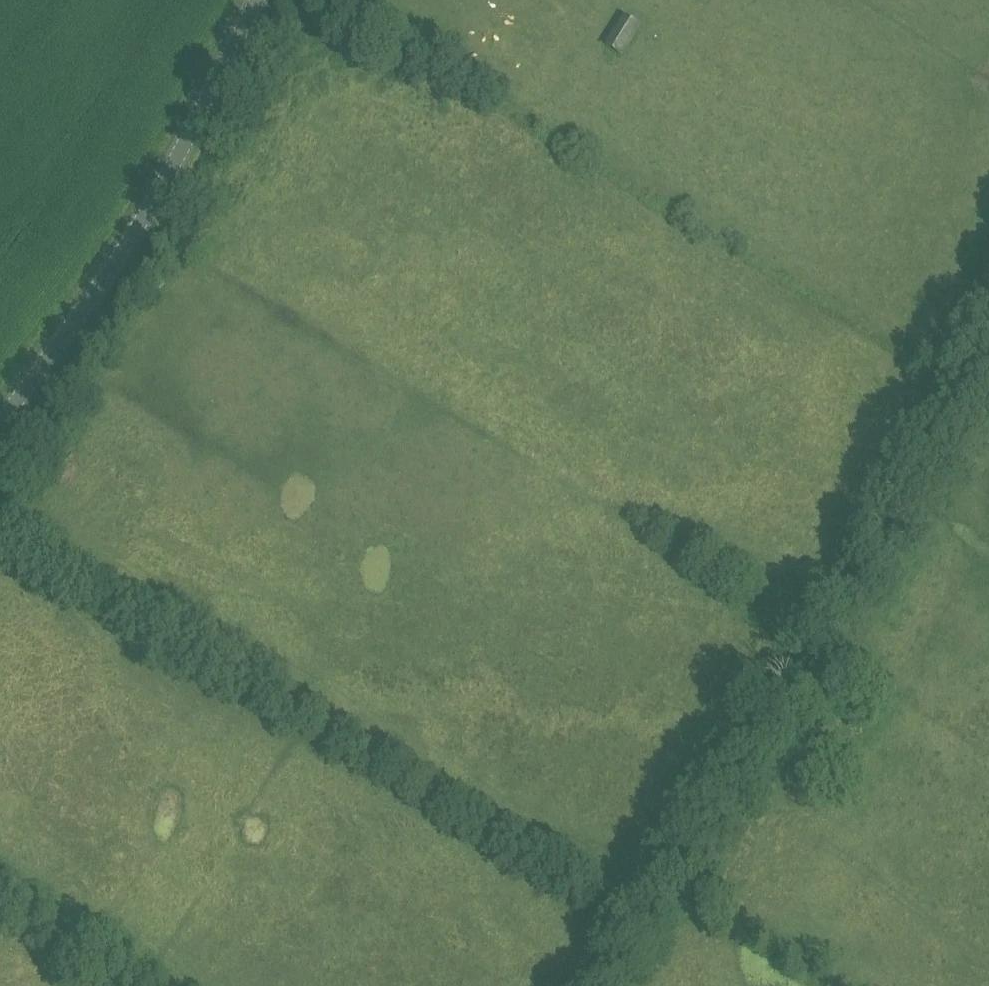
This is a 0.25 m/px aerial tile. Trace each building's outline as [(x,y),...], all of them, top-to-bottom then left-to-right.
[(623,58),(632,25),(615,21),(607,54),(623,58)]
